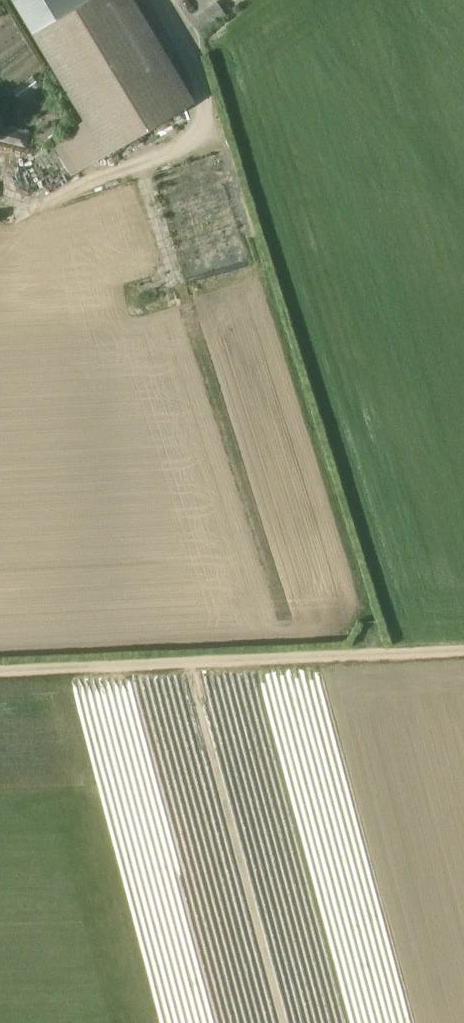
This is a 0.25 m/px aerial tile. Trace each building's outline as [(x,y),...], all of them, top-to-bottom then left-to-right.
[(36,31),(87,118),(53,143),(72,174),(197,100),(136,0),(17,0),(36,31)] [(0,122),(0,139),(28,147),(32,131),(0,122)] [(58,126),(42,136),(47,145),(63,134),(58,126)]
